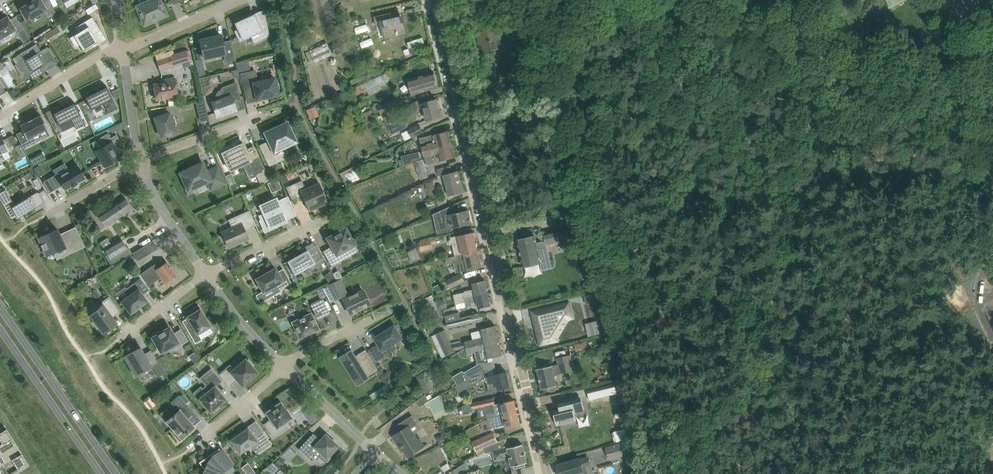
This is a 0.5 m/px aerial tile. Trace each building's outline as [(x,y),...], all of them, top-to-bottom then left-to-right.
[(41,0),(34,0),(28,4),(27,2),(21,6),(22,7),(20,8),(27,20),(47,9),(41,0)] [(137,6),(141,16),(142,23),(144,23),(145,24),(167,15),(160,0),(151,0),(137,6)] [(949,10),(963,5),(961,0),(945,0),(949,10)] [(85,10),(88,14),(95,10),(92,6),(85,10)] [(390,12),(380,15),(374,16),(376,24),(384,23),(387,36),(398,34),(399,33),(398,31),(405,29),(402,18),(392,20),(390,12)] [(240,40),(251,35),(254,42),(268,35),(265,19),(258,22),(254,15),(236,23),(239,30),(236,31),(240,40)] [(8,16),(0,20),(0,39),(15,30),(17,33),(24,29),(16,16),(10,20),(8,16)] [(496,16),(485,19),(475,21),(478,33),(480,32),(484,51),(503,47),(496,16)] [(100,30),(92,17),(79,25),(82,30),(70,38),(76,47),(80,44),(84,50),(98,41),(94,34),(100,30)] [(221,35),(200,40),(204,58),(225,54),(227,61),(236,59),(232,41),(223,43),(221,35)] [(31,41),(28,36),(22,40),(25,45),(31,41)] [(331,45),(336,55),(347,50),(342,40),(331,45)] [(28,48),(18,55),(33,79),(43,73),(39,67),(45,64),(37,53),(32,56),(28,48)] [(321,52),(319,48),(311,51),(314,60),(326,55),(324,51),(321,52)] [(155,55),(157,60),(156,60),(160,70),(190,61),(187,49),(174,53),(173,50),(155,55)] [(204,65),(197,66),(199,76),(206,74),(204,65)] [(275,77),(256,81),(255,78),(257,78),(255,70),(242,73),(246,93),(255,91),(257,99),(279,94),(275,77)] [(434,72),(424,75),(409,79),(413,93),(438,87),(434,72)] [(359,85),(361,90),(384,79),(382,74),(359,85)] [(156,99),(166,98),(169,97),(169,100),(178,99),(175,78),(161,80),(162,83),(154,84),(156,99)] [(223,88),(222,90),(218,91),(213,100),(214,101),(212,102),(218,116),(233,110),(230,103),(240,99),(236,83),(223,88)] [(93,89),(84,94),(91,109),(104,103),(108,112),(118,108),(106,85),(94,91),(93,89)] [(400,98),(379,106),(382,113),(403,105),(400,98)] [(423,99),(413,102),(412,102),(414,109),(423,107),(427,120),(442,116),(437,99),(424,103),(423,99)] [(194,102),(197,102),(201,120),(208,118),(208,120),(209,119),(204,100),(194,102)] [(60,105),(51,110),(59,125),(72,119),(76,129),(85,124),(74,101),(61,107),(60,105)] [(317,111),(315,106),(314,106),(306,110),(307,112),(310,119),(316,117),(314,112),(317,111)] [(170,112),(155,117),(162,136),(176,131),(174,124),(177,123),(174,115),(171,116),(170,112)] [(24,148),(36,142),(33,136),(47,129),(48,129),(41,114),(40,115),(33,119),(32,119),(28,121),(21,125),(21,124),(20,125),(23,130),(16,134),(24,148)] [(392,134),(409,126),(405,118),(389,127),(392,134)] [(115,126),(117,130),(121,137),(125,135),(123,122),(115,126)] [(287,122),(270,130),(265,132),(271,144),(269,145),(268,142),(261,145),(270,164),(286,157),(280,145),(287,141),(289,144),(296,141),(287,122)] [(420,123),(408,129),(412,138),(424,132),(420,123)] [(434,134),(421,138),(424,151),(452,143),(449,130),(434,134)] [(102,147),(96,150),(105,166),(107,165),(108,167),(114,163),(113,162),(121,157),(117,151),(124,147),(117,134),(111,137),(108,133),(98,139),(102,147)] [(1,135),(0,135),(0,157),(4,155),(2,152),(8,149),(7,148),(18,143),(14,134),(3,140),(1,135)] [(243,142),(222,152),(228,166),(241,160),(243,164),(251,160),(251,159),(258,155),(254,146),(247,150),(243,142)] [(452,143),(424,151),(427,164),(435,162),(433,154),(439,153),(441,160),(455,157),(452,143)] [(15,147),(21,158),(26,156),(20,144),(15,147)] [(402,156),(402,159),(404,165),(421,158),(420,151),(402,156)] [(30,159),(34,165),(42,161),(38,155),(30,159)] [(429,177),(423,159),(415,161),(421,179),(429,177)] [(181,175),(187,187),(192,185),(207,178),(211,188),(225,182),(217,166),(207,171),(203,161),(184,170),(186,173),(181,175)] [(39,165),(34,168),(38,176),(43,173),(39,165)] [(84,179),(84,178),(85,177),(78,165),(58,176),(56,174),(43,181),(50,192),(62,185),(65,189),(71,186),(84,179)] [(450,165),(437,169),(439,176),(443,175),(443,176),(459,171),(458,170),(452,172),(450,165)] [(268,169),(256,174),(260,184),(273,179),(271,176),(269,170),(268,169)] [(459,171),(443,176),(449,195),(464,191),(459,171)] [(236,182),(231,173),(226,176),(230,185),(236,182)] [(280,177),(283,184),(289,181),(286,174),(280,177)] [(267,183),(272,192),(282,188),(278,179),(267,183)] [(286,187),(291,198),(292,200),(304,195),(305,199),(310,211),(328,203),(319,183),(306,188),(302,180),(286,187)] [(38,191),(15,205),(6,189),(0,193),(0,199),(12,219),(17,216),(18,217),(44,202),(38,191)] [(288,196),(277,201),(276,200),(262,206),(265,213),(260,216),(259,215),(266,231),(275,227),(274,225),(285,221),(285,220),(281,211),(292,206),(296,216),(297,215),(288,196)] [(125,197),(99,216),(97,217),(92,209),(88,212),(100,230),(106,226),(132,208),(125,197)] [(222,202),(225,209),(232,206),(229,199),(222,202)] [(453,205),(441,210),(444,222),(451,220),(452,227),(472,223),(469,209),(455,213),(453,205)] [(230,220),(233,227),(234,227),(223,232),(224,234),(221,236),(226,244),(228,243),(229,247),(248,238),(244,229),(256,224),(259,231),(250,210),(250,212),(230,220)] [(337,233),(328,238),(333,247),(325,251),(332,264),(350,254),(346,248),(354,244),(346,228),(343,230),(343,228),(336,232),(337,233)] [(546,243),(572,237),(570,228),(544,235),(546,243)] [(58,229),(39,238),(42,244),(41,244),(44,250),(47,255),(63,248),(65,253),(75,248),(67,231),(60,234),(58,229)] [(451,237),(455,255),(455,256),(478,251),(474,232),(451,237)] [(524,267),(541,263),(541,262),(551,260),(549,252),(540,254),(535,235),(518,239),(524,267)] [(122,238),(112,245),(105,249),(102,250),(111,266),(132,253),(129,247),(127,248),(122,238)] [(419,240),(420,242),(417,243),(419,250),(422,250),(422,251),(433,248),(432,244),(431,238),(419,240)] [(90,242),(86,246),(90,250),(95,246),(90,242)] [(138,261),(150,253),(145,245),(133,253),(138,261)] [(307,250),(289,260),(296,274),(314,263),(307,250)] [(446,258),(447,264),(454,262),(456,273),(482,267),(478,251),(455,256),(455,255),(446,258)] [(314,255),(319,264),(324,261),(320,254),(319,252),(314,255)] [(419,259),(416,252),(409,255),(412,262),(419,259)] [(129,256),(124,259),(128,264),(132,261),(129,256)] [(165,283),(176,275),(167,261),(158,268),(156,265),(142,274),(141,273),(149,285),(156,281),(154,278),(160,274),(165,283)] [(256,279),(263,292),(277,284),(279,289),(291,283),(288,277),(283,280),(276,268),(256,279)] [(338,270),(332,273),(336,280),(342,276),(338,270)] [(335,279),(330,271),(324,275),(329,283),(335,279)] [(447,280),(442,282),(446,290),(466,281),(462,272),(447,280)] [(149,289),(141,278),(127,289),(131,295),(122,301),(131,313),(132,312),(133,313),(138,309),(137,308),(147,301),(142,294),(149,289)] [(96,280),(91,284),(94,288),(100,284),(96,280)] [(340,280),(329,285),(323,288),(326,294),(330,302),(336,299),(347,294),(340,280)] [(453,294),(455,301),(456,304),(465,301),(465,297),(488,292),(485,280),(473,282),(475,289),(453,294)] [(441,283),(433,287),(437,293),(444,289),(441,283)] [(320,297),(326,294),(323,288),(323,287),(317,290),(320,297)] [(363,290),(343,300),(350,313),(370,304),(363,290)] [(465,297),(465,301),(466,307),(473,305),(472,302),(478,301),(479,308),(491,305),(488,292),(465,297)] [(594,293),(584,296),(586,304),(596,301),(594,293)] [(117,324),(116,323),(111,317),(119,311),(109,297),(90,311),(92,313),(91,314),(96,320),(94,322),(98,328),(100,327),(105,333),(117,324)] [(297,330),(295,332),(300,340),(306,337),(305,335),(318,329),(314,319),(318,317),(319,318),(329,313),(322,299),(312,304),(317,314),(312,316),(311,314),(293,322),(297,330)] [(432,301),(432,300),(426,303),(430,311),(432,310),(436,320),(444,316),(436,299),(432,301)] [(444,299),(438,302),(442,310),(448,307),(444,299)] [(546,311),(534,314),(541,344),(558,340),(556,332),(561,330),(568,318),(573,317),(569,302),(545,308),(546,311)] [(194,313),(188,316),(195,329),(190,332),(196,342),(202,339),(198,333),(211,326),(201,309),(200,309),(199,306),(192,310),(194,313)] [(460,311),(458,312),(445,316),(447,322),(462,318),(460,311)] [(473,326),(486,323),(484,314),(471,317),(473,326)] [(448,328),(472,322),(471,317),(447,323),(448,328)] [(600,333),(597,323),(590,325),(592,335),(600,333)] [(380,345),(370,350),(377,361),(387,354),(392,356),(395,349),(392,344),(402,338),(394,324),(385,329),(386,331),(376,338),(380,345)] [(455,350),(466,347),(499,340),(496,325),(480,329),(481,330),(471,332),(473,339),(461,342),(461,340),(451,342),(445,330),(432,335),(442,358),(456,352),(455,350)] [(155,336),(153,337),(161,352),(169,347),(171,350),(187,340),(181,330),(174,334),(170,327),(160,333),(159,331),(154,334),(155,336)] [(480,360),(487,358),(503,354),(499,340),(466,347),(468,353),(478,351),(480,360)] [(575,343),(575,349),(588,347),(587,341),(575,343)] [(141,347),(125,356),(132,369),(137,366),(141,372),(159,362),(151,350),(145,353),(141,347)] [(367,351),(357,357),(352,350),(341,357),(358,384),(369,377),(367,374),(377,368),(378,369),(379,369),(366,349),(366,350),(367,351)] [(552,365),(538,369),(542,388),(548,387),(549,390),(551,391),(556,390),(557,388),(556,385),(557,385),(554,375),(574,370),(571,354),(557,357),(559,364),(552,365)] [(246,359),(245,359),(242,355),(231,364),(220,374),(229,385),(237,379),(242,385),(257,372),(252,366),(253,365),(248,359),(247,361),(246,359)] [(413,364),(418,371),(425,366),(421,359),(413,364)] [(478,373),(482,371),(486,369),(482,362),(464,372),(463,370),(453,376),(458,385),(462,383),(474,376),(478,373)] [(199,399),(211,412),(212,411),(213,412),(219,407),(218,405),(226,399),(215,386),(222,381),(211,369),(200,378),(207,386),(203,389),(207,392),(199,399)] [(382,374),(385,379),(391,376),(388,371),(382,374)] [(474,376),(462,383),(465,385),(469,382),(471,386),(485,378),(482,371),(478,373),(474,376)] [(499,389),(500,388),(510,386),(507,371),(495,374),(488,376),(491,390),(498,388),(499,389)] [(434,389),(432,385),(424,372),(417,376),(427,393),(434,389)] [(388,384),(379,389),(382,393),(390,388),(388,384)] [(452,392),(444,394),(446,403),(454,401),(452,392)] [(420,406),(425,403),(426,402),(429,401),(426,394),(416,401),(420,406)] [(429,401),(426,402),(425,403),(427,407),(429,407),(430,408),(436,420),(448,414),(439,395),(429,401)] [(175,430),(173,432),(180,440),(190,432),(189,431),(194,426),(187,418),(194,412),(179,396),(172,402),(176,407),(170,413),(173,415),(166,421),(175,430)] [(466,403),(462,405),(464,413),(474,410),(473,409),(477,409),(496,404),(494,397),(471,402),(466,403)] [(579,397),(556,403),(558,409),(551,411),(555,426),(575,421),(573,413),(583,411),(579,397)] [(156,405),(150,398),(143,403),(149,410),(156,405)] [(496,404),(477,409),(480,422),(488,418),(493,417),(517,411),(514,399),(505,402),(500,403),(496,404)] [(268,411),(267,412),(271,419),(264,424),(273,437),(287,427),(284,422),(291,417),(290,416),(291,415),(287,409),(286,410),(281,403),(279,404),(278,402),(274,405),(275,407),(271,409),(272,410),(269,412),(268,411)] [(493,417),(488,418),(480,422),(483,431),(490,429),(506,426),(506,427),(520,423),(517,411),(493,417)] [(318,419),(315,415),(310,419),(310,421),(311,423),(318,419)] [(411,429),(418,424),(413,415),(396,425),(400,431),(393,436),(398,444),(400,443),(408,456),(423,447),(411,429)] [(262,449),(271,443),(271,444),(272,443),(261,428),(260,428),(261,429),(253,435),(248,428),(239,435),(238,433),(239,432),(231,437),(231,438),(232,438),(233,439),(231,440),(235,445),(234,446),(233,445),(233,446),(238,452),(239,451),(240,452),(251,444),(252,446),(257,443),(262,449)] [(17,446),(7,429),(0,433),(0,439),(3,443),(0,445),(0,456),(17,446)] [(484,448),(499,441),(494,431),(472,441),(477,451),(484,448)] [(317,449),(321,453),(320,456),(321,459),(326,461),(330,457),(330,456),(330,455),(339,445),(326,433),(320,439),(313,433),(299,449),(309,458),(317,449)] [(443,434),(436,437),(440,444),(446,440),(443,434)] [(509,447),(507,438),(499,441),(484,448),(485,453),(493,451),(495,461),(506,459),(505,457),(509,455),(512,466),(527,462),(523,444),(509,447)] [(606,447),(610,460),(631,453),(628,440),(606,447)] [(0,456),(0,462),(2,466),(13,460),(18,469),(19,468),(27,463),(17,446),(0,456)] [(282,456),(288,461),(296,453),(290,447),(282,456)] [(220,448),(199,462),(208,473),(219,473),(232,465),(220,448)] [(280,457),(276,462),(280,467),(285,462),(280,457)] [(585,472),(583,467),(591,465),(589,457),(581,459),(581,458),(557,465),(559,473),(582,473),(581,473),(585,472)] [(448,463),(442,466),(445,471),(451,468),(448,463)]
